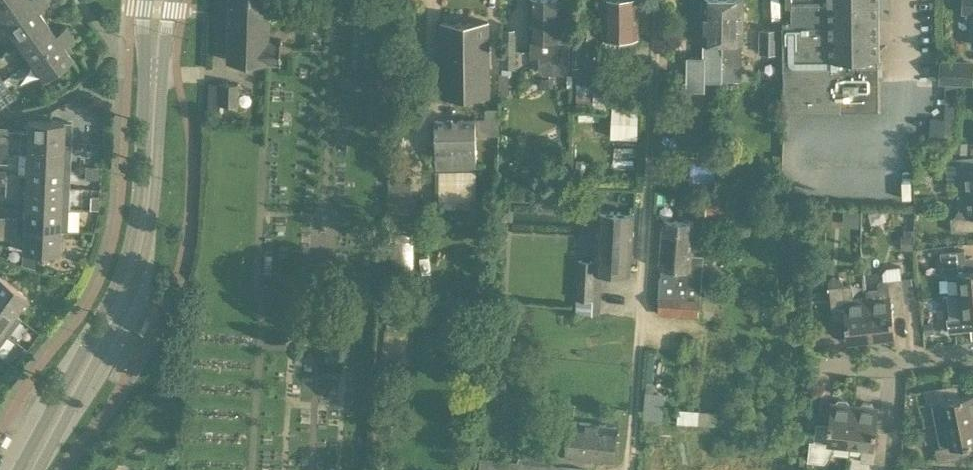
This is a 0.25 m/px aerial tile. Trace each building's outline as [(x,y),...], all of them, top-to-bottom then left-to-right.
[(3,23),(34,0),(0,0),(0,18),(3,23)] [(46,0),(34,0),(3,23),(15,40),(44,19),(36,8),(47,0),(46,0)] [(268,10),(269,0),(230,0),(227,59),(266,60),(281,61),(281,40),(267,39),(268,10)] [(560,38),(560,0),(527,0),(527,38),(530,38),(529,56),(536,56),(536,66),(542,72),(562,72),(568,66),(568,38),(560,38)] [(620,50),(636,50),(636,36),(637,36),(637,0),(603,0),(603,50),(620,50)] [(722,80),(723,0),(702,0),(702,41),(704,41),(704,64),(706,64),(706,80),(722,80)] [(722,80),(737,80),(738,64),(741,64),(741,42),(742,42),(743,0),(723,0),(722,80)] [(782,3),(791,3),(791,20),(782,20),(783,81),(783,111),(788,111),(878,110),(876,0),(782,0),(782,3)] [(963,11),(972,12),(972,0),(964,0),(963,11)] [(52,31),(44,19),(15,40),(28,58),(67,30),(63,24),(52,31)] [(441,95),(456,95),(456,75),(463,75),(463,62),(472,62),(472,55),(475,55),(475,50),(467,51),(467,22),(441,22),(441,95)] [(456,75),(456,95),(488,95),(488,22),(467,22),(467,51),(475,50),(475,55),(472,55),(472,62),(463,62),(463,75),(456,75)] [(513,67),(513,28),(501,28),(501,67),(513,67)] [(777,28),(759,28),(759,51),(777,51),(777,28)] [(71,36),(67,30),(28,58),(41,76),(70,55),(61,43),(71,36)] [(591,35),(578,35),(578,67),(591,67),(591,35)] [(972,63),(941,61),(940,81),(971,82),(972,63)] [(238,105),(239,83),(208,83),(206,113),(220,113),(221,104),(238,105)] [(945,83),(944,100),(957,100),(957,84),(945,83)] [(575,105),(593,106),(594,91),(576,91),(575,105)] [(612,105),(611,136),(637,137),(638,105),(612,105)] [(454,120),(454,163),(476,162),(475,134),(490,133),(489,117),(474,117),(474,115),(454,116),(454,120)] [(435,164),(454,163),(454,120),(454,116),(432,117),(435,164)] [(6,130),(6,140),(69,143),(70,120),(27,118),(26,130),(6,130)] [(68,164),(69,143),(6,140),(5,151),(25,151),(25,163),(68,164)] [(953,152),(967,153),(968,142),(954,141),(953,152)] [(964,193),(972,192),(972,156),(945,159),(947,183),(962,181),(964,193)] [(713,165),(692,162),(690,182),(711,184),(713,165)] [(67,186),(68,164),(25,163),(24,174),(4,173),(4,183),(17,184),(24,184),(67,186)] [(436,206),(452,206),(455,169),(435,170),(436,206)] [(455,169),(452,206),(469,206),(474,169),(455,169)] [(565,169),(551,169),(551,183),(565,183),(565,169)] [(388,212),(412,211),(411,181),(389,180),(388,212)] [(17,184),(4,183),(4,194),(17,194),(17,184)] [(67,186),(24,184),(23,205),(66,207),(67,186)] [(964,193),(957,194),(958,209),(952,217),(950,217),(951,231),(972,229),(972,192),(964,193)] [(97,209),(98,196),(90,196),(89,209),(97,209)] [(734,217),(736,199),(718,198),(706,197),(705,214),(734,217)] [(66,207),(23,205),(22,227),(62,228),(62,229),(65,229),(66,207)] [(593,289),(594,270),(629,272),(633,212),(597,210),(594,261),(579,260),(577,298),(598,299),(598,289),(593,289)] [(16,217),(3,216),(2,227),(15,227),(16,217)] [(657,314),(671,315),(678,220),(662,219),(659,267),(661,267),(657,314)] [(678,220),(671,315),(714,318),(715,296),(685,293),(686,285),(701,286),(703,254),(691,253),(693,221),(678,220)] [(15,227),(2,227),(2,237),(15,238),(15,227)] [(62,228),(22,227),(21,248),(61,250),(62,229),(62,228)] [(901,248),(912,249),(912,235),(901,234),(901,248)] [(959,294),(972,292),(972,256),(965,257),(964,249),(940,252),(942,273),(953,278),(958,278),(959,294)] [(35,254),(21,253),(20,264),(34,267),(35,254)] [(13,311),(26,293),(0,275),(0,302),(13,311)] [(867,337),(871,337),(866,297),(852,299),(850,283),(842,284),(842,279),(839,277),(830,278),(828,280),(832,318),(845,317),(847,339),(853,339),(856,342),(864,342),(867,337)] [(865,289),(866,297),(871,337),(875,336),(878,340),(886,339),(889,335),(894,334),(892,312),(904,311),(901,277),(880,280),(877,283),(877,288),(865,289)] [(503,303),(503,292),(493,292),(492,302),(503,303)] [(959,294),(946,295),(948,319),(947,319),(948,331),(972,329),(972,292),(959,294)] [(0,302),(0,329),(7,333),(19,316),(13,311),(0,302)] [(933,321),(923,322),(924,332),(934,331),(933,321)] [(935,424),(972,417),(972,393),(959,395),(956,383),(924,390),(926,402),(931,401),(935,424)] [(647,391),(646,416),(664,417),(665,392),(647,391)] [(833,442),(850,444),(854,404),(848,403),(846,399),(838,398),(834,402),(830,401),(828,424),(816,422),(814,441),(809,440),(807,461),(823,463),(833,447),(833,442)] [(854,404),(850,444),(862,445),(860,460),(884,463),(888,430),(876,429),(878,407),(873,406),(871,402),(863,401),(859,405),(854,404)] [(935,424),(940,448),(936,449),(939,461),(971,455),(968,442),(972,441),(972,417),(935,424)] [(552,453),(613,459),(616,426),(568,421),(567,437),(551,435),(550,451),(522,448),(520,461),(480,457),(478,469),(586,469),(551,465),(552,453)]
